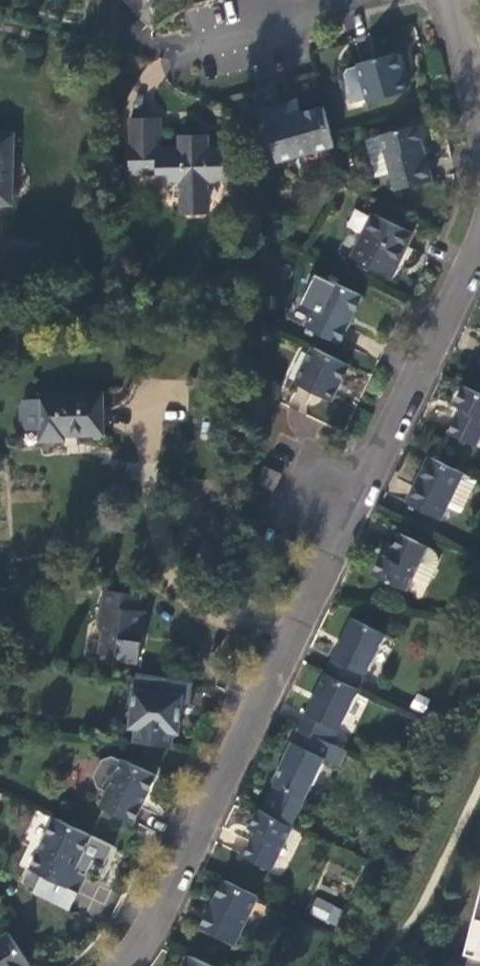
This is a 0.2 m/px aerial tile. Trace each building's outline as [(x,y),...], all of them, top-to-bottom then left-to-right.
[(389,50),(340,65),(350,97),(361,94),(362,97),(400,86),(389,50)] [(271,155),(328,140),(325,129),(318,102),(277,113),(274,101),(258,106),(271,155)] [(178,200),(183,208),(194,208),(202,199),(201,175),(219,175),(218,143),(200,144),(199,139),(190,140),(190,131),(174,132),(175,143),(153,144),(152,125),(139,125),(139,116),(122,117),(124,170),(164,168),(164,177),(177,176),(178,200)] [(152,116),(139,116),(139,125),(152,125),(152,116)] [(426,175),(411,122),(360,137),(371,174),(387,170),(391,185),(426,175)] [(199,131),(190,131),(190,140),(199,139),(199,131)] [(370,213),(349,256),(388,274),(408,231),(370,213)] [(318,296),(303,326),(336,342),(359,294),(326,278),(306,269),(298,287),(318,296)] [(326,401),(344,365),(308,347),(290,383),(326,401)] [(479,425),(479,394),(458,384),(448,404),(455,408),(443,432),(470,445),(479,425)] [(98,385),(36,387),(36,392),(24,392),(20,399),(20,415),(24,421),(37,420),(37,433),(60,433),(60,427),(99,426),(98,385)] [(441,504),(457,472),(423,456),(401,501),(435,517),(441,504)] [(260,462),(253,477),(268,485),(276,470),(260,462)] [(457,472),(441,504),(453,510),(468,478),(457,472)] [(431,550),(395,532),(384,555),(376,551),(366,571),(400,588),(408,572),(422,580),(431,561),(431,550)] [(135,586),(102,582),(99,605),(95,605),(93,620),(97,625),(94,645),(111,647),(115,652),(131,654),(134,633),(133,631),(134,623),(137,621),(139,602),(133,601),(135,586)] [(344,615),(318,669),(351,685),(377,632),(344,615)] [(325,740),(351,685),(318,669),(292,724),(325,740)] [(132,676),(126,743),(180,748),(186,681),(132,676)] [(268,778),(254,807),(286,822),(318,754),(332,761),(339,747),(325,740),(292,724),(266,778),(268,778)] [(92,784),(101,789),(116,757),(107,753),(98,756),(88,775),(92,784)] [(101,789),(95,801),(126,816),(149,771),(117,756),(116,757),(101,789)] [(265,864),(286,822),(254,807),(252,806),(243,824),(250,827),(238,851),(265,864)] [(67,863),(83,830),(47,813),(23,864),(37,871),(70,887),(78,869),(67,863)] [(456,948),(479,954),(479,857),(456,948)] [(62,903),(70,887),(37,871),(29,887),(62,903)] [(228,938),(250,892),(218,876),(195,923),(228,938)] [(334,926),(342,910),(317,897),(309,913),(334,926)] [(0,930),(0,965),(10,965),(21,959),(1,929),(0,930)] [(182,951),(175,965),(212,965),(182,951)]
